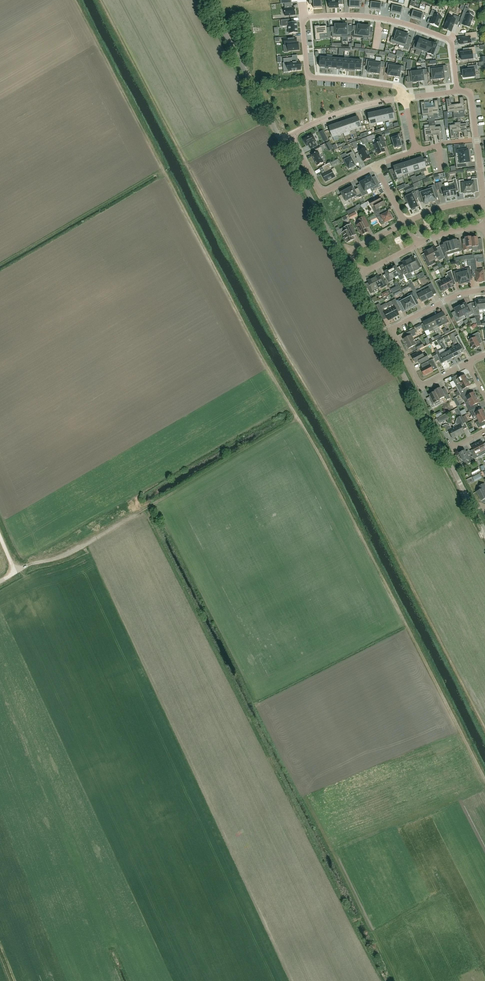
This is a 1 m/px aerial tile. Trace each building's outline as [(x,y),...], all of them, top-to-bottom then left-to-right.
[(309,4),(313,4),(313,8),(322,8),(322,0),(309,0),(309,4)] [(327,1),(327,8),(337,8),(337,5),(340,5),(340,0),(337,0),(337,1),(327,1)] [(377,0),(366,0),(366,1),(370,2),(370,1),(371,1),(370,9),(375,10),(377,0)] [(375,10),(381,10),(382,2),(383,3),(386,4),(387,0),(377,0),(375,10)] [(388,6),(391,7),(390,12),(395,13),(398,3),(394,2),(395,0),(390,0),(388,6)] [(398,3),(395,13),(401,15),(402,10),(405,11),(407,3),(403,2),(402,5),(398,3)] [(411,3),(408,11),(411,12),(409,16),(415,19),(419,9),(415,8),(416,5),(411,3)] [(288,6),(280,6),(281,12),(281,19),(292,18),(291,11),(288,11),(288,9),(288,6)] [(419,9),(415,19),(421,21),(422,16),(425,17),(428,9),(423,8),(422,11),(419,9)] [(431,10),(429,16),(432,17),(429,24),(436,27),(440,17),(435,15),(436,12),(431,10)] [(462,23),(458,28),(464,33),(471,25),(465,20),(469,16),(467,13),(460,21),(462,23)] [(452,19),(448,17),(444,29),(451,32),(454,24),(457,25),(460,18),(454,15),(452,19)] [(293,21),(281,22),(282,28),(289,28),(290,35),(298,35),(296,24),(293,24),(293,21)] [(332,28),(332,36),(337,36),(337,35),(341,35),(341,25),(335,25),(335,28),(332,28)] [(341,25),(341,35),(345,35),(345,36),(350,36),(350,29),(347,29),(347,25),(341,25)] [(354,31),(353,37),(357,38),(363,38),(364,26),(358,25),(357,31),(354,31)] [(364,26),(363,38),(363,37),(372,38),(373,33),(369,32),(370,26),(369,26),(366,25),(366,26),(364,26)] [(320,40),(320,39),(320,35),(327,34),(327,28),(327,26),(319,27),(319,26),(314,26),(315,36),(316,41),(320,40)] [(392,41),(401,44),(403,34),(398,32),(396,36),(394,36),(392,41)] [(469,38),(461,39),(462,45),(463,45),(463,46),(467,46),(467,45),(474,44),(473,38),(479,37),(479,33),(468,35),(469,38)] [(403,34),(401,44),(405,45),(404,48),(409,49),(411,41),(408,40),(409,35),(408,35),(409,35),(405,34),(403,34)] [(297,43),(292,43),(292,39),(284,39),(285,46),(288,45),(288,51),(299,50),(298,43),(297,43)] [(414,43),(412,51),(417,52),(418,49),(422,50),(424,41),(423,40),(419,39),(417,44),(414,43)] [(424,41),(422,50),(428,52),(430,42),(424,41)] [(430,42),(428,52),(431,53),(431,56),(435,57),(438,49),(435,49),(436,44),(435,44),(435,43),(432,42),(431,43),(430,42)] [(469,53),(460,54),(461,62),(473,60),(473,56),(476,55),(475,48),(469,49),(469,53)] [(300,70),(300,62),(294,62),(293,58),(283,59),(284,64),(288,63),(288,71),(300,70)] [(368,72),(374,73),(375,63),(369,62),(369,61),(365,61),(364,66),(369,67),(368,72)] [(375,63),(374,73),(380,74),(380,68),(384,69),(385,63),(381,63),(381,64),(375,63)] [(385,69),(389,70),(388,76),(394,76),(395,66),(389,66),(390,64),(386,64),(385,69)] [(439,79),(445,78),(444,72),(447,71),(446,65),(437,67),(439,79)] [(400,77),(401,71),(404,72),(405,66),(402,66),(401,67),(395,66),(394,76),(400,77)] [(463,71),(462,71),(462,75),(463,75),(463,78),(475,77),(474,69),(477,69),(477,66),(468,67),(468,70),(463,71)] [(428,68),(429,73),(432,73),(433,80),(439,79),(437,67),(428,68)] [(426,69),(417,70),(418,82),(424,81),(424,75),(427,75),(426,69)] [(416,82),(418,82),(417,70),(408,72),(408,77),(412,76),(412,82),(413,82),(413,83),(416,83),(416,82)] [(460,104),(455,104),(457,116),(457,118),(460,118),(464,117),(464,111),(465,111),(463,97),(459,98),(460,104)] [(450,99),(446,99),(448,113),(453,113),(454,119),(457,118),(457,116),(455,104),(451,105),(450,99)] [(435,107),(430,107),(431,117),(434,117),(434,115),(440,114),(438,100),(434,101),(435,107)] [(425,102),(421,102),(422,116),(423,116),(423,119),(428,118),(428,117),(431,117),(430,107),(425,108),(425,102)] [(386,111),(388,120),(395,118),(393,110),(386,111)] [(376,122),(374,114),(368,115),(370,124),(376,122)] [(355,115),(339,119),(340,123),(356,118),(355,115)] [(358,118),(352,120),(355,128),(361,126),(358,118)] [(347,122),(350,130),(355,128),(352,120),(347,122)] [(347,122),(341,124),(344,132),(350,130),(347,122)] [(458,123),(459,132),(463,132),(464,137),(468,137),(467,132),(471,132),(470,128),(467,128),(466,123),(461,124),(461,122),(458,123)] [(454,125),(449,125),(451,139),(455,139),(454,133),(459,132),(458,123),(454,123),(454,125)] [(341,124),(335,126),(338,134),(344,132),(341,124)] [(435,125),(432,126),(433,135),(438,135),(439,141),(443,140),(441,126),(436,127),(435,125)] [(338,134),(335,126),(329,128),(333,137),(338,136),(338,134)] [(429,128),(424,128),(425,142),(429,142),(429,136),(433,135),(432,126),(429,126),(429,128)] [(395,138),(390,139),(393,150),(396,149),(396,150),(400,149),(400,148),(401,148),(400,147),(399,142),(402,141),(400,134),(394,135),(395,138)] [(312,135),(303,139),(307,146),(309,145),(311,149),(316,146),(314,142),(316,141),(312,135)] [(387,148),(385,143),(382,137),(377,139),(378,143),(374,145),(378,155),(385,152),(384,149),(387,148)] [(459,153),(459,157),(470,156),(469,150),(468,150),(468,149),(462,150),(461,146),(454,147),(455,154),(459,153)] [(320,147),(315,149),(316,152),(311,155),(317,165),(323,162),(319,153),(322,152),(321,150),(322,150),(320,147)] [(366,147),(359,151),(364,161),(371,158),(366,147)] [(346,155),(348,157),(344,159),(349,169),(351,168),(352,169),(355,167),(355,166),(356,166),(353,160),(356,159),(352,152),(346,155)] [(470,156),(459,157),(459,161),(456,161),(457,168),(464,167),(463,163),(470,162),(470,161),(471,161),(470,156)] [(426,167),(423,159),(417,160),(420,169),(426,167)] [(414,171),(420,169),(417,160),(411,162),(414,171)] [(414,171),(411,162),(406,164),(408,173),(414,171)] [(325,173),(322,174),(324,179),(325,182),(329,180),(335,177),(333,174),(337,173),(334,168),(331,170),(330,167),(331,166),(330,163),(322,167),(325,173)] [(400,166),(402,174),(408,173),(406,164),(400,166)] [(402,174),(400,166),(394,168),(397,177),(403,176),(402,175),(402,174)] [(366,180),(370,189),(374,187),(375,190),(381,187),(378,181),(374,183),(371,177),(369,178),(366,179),(366,180)] [(448,184),(451,196),(456,195),(455,187),(458,186),(456,179),(453,180),(453,182),(448,184)] [(468,183),(469,193),(471,193),(472,194),(475,193),(475,192),(474,187),(475,187),(478,186),(477,179),(472,179),(471,182),(468,183)] [(370,189),(366,180),(365,180),(362,181),(362,182),(360,183),(363,189),(359,191),(363,197),(366,195),(368,194),(367,190),(370,189)] [(469,193),(468,183),(465,183),(464,180),(459,181),(459,188),(462,188),(463,189),(463,194),(463,195),(466,194),(467,193),(469,193)] [(445,198),(451,196),(448,184),(448,182),(444,183),(444,184),(442,185),(442,182),(438,183),(440,190),(443,189),(445,198)] [(404,189),(406,193),(415,189),(413,185),(404,189)] [(426,191),(430,202),(432,201),(432,202),(435,201),(435,200),(436,200),(433,193),(437,192),(435,185),(429,187),(430,190),(426,191)] [(349,188),(347,189),(351,198),(355,197),(357,199),(362,196),(359,191),(355,192),(353,187),(352,187),(352,186),(348,187),(349,188)] [(348,200),(351,198),(347,189),(345,191),(344,190),(341,191),(342,192),(341,192),(344,198),(341,200),(344,206),(349,203),(348,200)] [(430,202),(426,191),(423,192),(422,189),(416,191),(418,198),(422,197),(424,204),(425,204),(425,205),(428,204),(428,203),(430,202)] [(406,199),(407,203),(408,203),(411,210),(412,209),(413,210),(416,209),(415,208),(418,207),(415,201),(417,200),(415,193),(406,197),(406,199)] [(326,203),(328,209),(331,208),(332,210),(339,207),(334,196),(326,200),(328,202),(326,203)] [(379,196),(375,199),(369,202),(372,207),(375,213),(381,210),(379,208),(385,205),(382,199),(381,200),(379,196)] [(381,211),(375,214),(377,218),(379,217),(381,219),(382,218),(385,223),(392,219),(393,218),(391,215),(391,216),(389,212),(383,214),(381,211)] [(364,217),(359,219),(361,223),(357,225),(362,235),(368,232),(367,228),(369,227),(367,222),(364,217)] [(356,235),(354,231),(350,225),(344,228),(345,231),(342,233),(345,238),(345,239),(345,241),(347,241),(348,243),(354,239),(352,237),(356,235)] [(469,247),(472,246),(471,238),(471,237),(465,238),(466,244),(463,244),(464,250),(469,250),(469,247)] [(472,246),(473,251),(483,250),(482,244),(478,244),(477,237),(471,238),(472,246)] [(456,240),(450,241),(453,253),(459,251),(459,252),(462,251),(461,244),(460,240),(457,241),(456,240)] [(441,245),(442,250),(444,256),(447,255),(453,253),(450,241),(444,243),(444,245),(441,245)] [(432,248),(430,250),(434,259),(437,257),(439,261),(445,258),(442,251),(438,253),(435,246),(432,247),(432,248)] [(434,259),(430,250),(427,251),(427,250),(424,252),(427,258),(425,260),(428,267),(434,264),(432,260),(434,259)] [(411,259),(408,260),(413,269),(415,268),(417,270),(422,267),(419,262),(416,263),(413,256),(410,258),(411,259)] [(477,268),(484,266),(483,258),(476,259),(477,268)] [(471,260),(471,264),(472,271),(475,270),(476,282),(479,282),(479,283),(482,282),(482,281),(484,281),(483,269),(477,270),(475,259),(471,260)] [(413,269),(408,260),(405,261),(405,260),(402,262),(406,269),(403,270),(406,276),(414,271),(413,269)] [(392,268),(390,269),(395,277),(398,276),(399,278),(404,275),(400,267),(397,269),(395,265),(393,267),(392,268)] [(462,272),(465,283),(467,283),(470,282),(468,275),(472,274),(470,268),(465,269),(465,272),(462,272)] [(395,277),(390,269),(389,270),(387,270),(385,271),(388,277),(385,279),(387,284),(393,281),(392,279),(395,277)] [(463,283),(465,283),(462,272),(459,273),(458,270),(453,272),(455,278),(458,277),(460,285),(463,284),(463,283)] [(444,280),(448,289),(454,286),(451,280),(454,279),(451,271),(447,273),(448,275),(446,276),(447,279),(444,280)] [(376,277),(373,278),(378,287),(381,286),(382,288),(387,286),(384,280),(382,281),(378,275),(375,276),(376,277)] [(378,287),(373,278),(371,280),(370,279),(367,280),(371,287),(368,288),(371,294),(374,293),(373,290),(378,287)] [(443,292),(448,289),(444,280),(441,282),(440,279),(435,282),(438,287),(440,286),(443,292)] [(424,292),(428,300),(434,297),(430,291),(434,289),(432,283),(425,287),(427,290),(424,292)] [(422,303),(428,300),(424,292),(420,293),(419,290),(416,291),(422,303)] [(406,299),(410,308),(412,307),(413,308),(416,307),(414,302),(414,300),(416,299),(413,292),(408,295),(408,296),(408,298),(406,299)] [(389,309),(393,317),(399,315),(396,308),(399,306),(395,299),(392,301),(394,306),(389,309)] [(408,309),(410,308),(406,299),(403,301),(401,299),(397,301),(400,307),(402,307),(403,307),(406,312),(408,311),(408,309)] [(475,301),(476,308),(472,308),(474,314),(474,315),(479,315),(480,315),(479,310),(483,309),(482,300),(475,301)] [(474,314),(472,308),(472,307),(469,309),(466,303),(463,304),(460,305),(465,315),(468,313),(469,316),(474,314)] [(457,307),(454,309),(457,315),(454,317),(457,323),(463,319),(461,317),(465,315),(460,305),(457,307)] [(388,320),(393,317),(389,309),(384,312),(388,320)] [(439,314),(438,315),(443,325),(449,322),(447,320),(443,312),(441,313),(441,312),(438,314),(439,314)] [(435,316),(433,317),(438,328),(443,325),(438,315),(437,314),(435,316)] [(429,319),(428,320),(434,330),(438,328),(433,317),(432,318),(431,317),(429,319)] [(425,321),(423,322),(427,330),(428,330),(430,332),(434,330),(428,320),(428,319),(425,321)] [(416,327),(419,334),(425,331),(422,324),(416,327)] [(403,339),(405,344),(414,340),(413,337),(416,335),(415,333),(417,332),(415,328),(409,331),(411,335),(403,339)] [(471,336),(473,338),(469,340),(474,349),(476,348),(477,348),(478,347),(480,346),(477,340),(481,338),(478,332),(471,336)] [(459,344),(455,347),(460,356),(462,355),(461,353),(464,352),(461,347),(464,346),(458,336),(456,337),(459,344)] [(414,340),(405,344),(408,349),(420,343),(419,341),(415,342),(414,340)] [(457,358),(460,356),(455,347),(450,349),(454,357),(456,356),(457,358)] [(444,349),(445,352),(450,361),(452,360),(451,358),(454,357),(450,349),(447,351),(446,348),(444,349)] [(420,364),(425,361),(429,359),(426,354),(423,355),(421,351),(412,356),(415,362),(418,361),(420,364)] [(445,352),(440,354),(439,351),(436,353),(438,357),(441,356),(444,361),(446,360),(448,363),(450,361),(445,352)] [(424,375),(433,371),(431,367),(436,364),(433,359),(425,363),(426,366),(421,369),(424,375)] [(452,378),(456,386),(459,385),(468,380),(465,375),(458,378),(457,375),(452,378)] [(459,385),(456,386),(461,395),(466,392),(464,389),(471,385),(468,380),(459,385)] [(434,391),(435,391),(440,400),(439,399),(445,397),(447,400),(450,398),(447,392),(444,394),(440,388),(434,391)] [(429,403),(432,409),(436,407),(434,403),(440,400),(435,391),(429,394),(433,401),(429,403)] [(466,392),(461,395),(465,403),(477,397),(474,392),(467,395),(466,392)] [(477,397),(465,403),(469,412),(475,409),(473,406),(479,402),(477,397)] [(475,409),(469,412),(472,417),(476,415),(477,418),(484,414),(484,413),(483,409),(476,412),(475,409)] [(477,418),(479,421),(475,423),(478,428),(483,426),(482,422),(484,421),(484,414),(477,418)] [(459,436),(464,433),(460,425),(463,424),(460,417),(457,419),(456,423),(456,424),(453,425),(454,428),(459,436)] [(446,425),(443,426),(446,433),(449,431),(453,438),(459,436),(454,428),(452,429),(450,426),(446,425)] [(484,453),(484,447),(482,441),(477,443),(481,452),(484,450),(484,453)] [(477,443),(471,446),(475,453),(472,454),(475,459),(480,457),(478,453),(481,452),(477,443)] [(471,456),(468,457),(465,450),(464,451),(463,450),(461,452),(460,453),(459,453),(464,462),(467,460),(469,464),(474,461),(471,456)] [(475,482),(482,478),(479,474),(472,477),(475,482)] [(477,492),(481,501),(484,499),(484,493),(484,491),(484,490),(484,485),(484,484),(479,486),(480,490),(477,492)]
